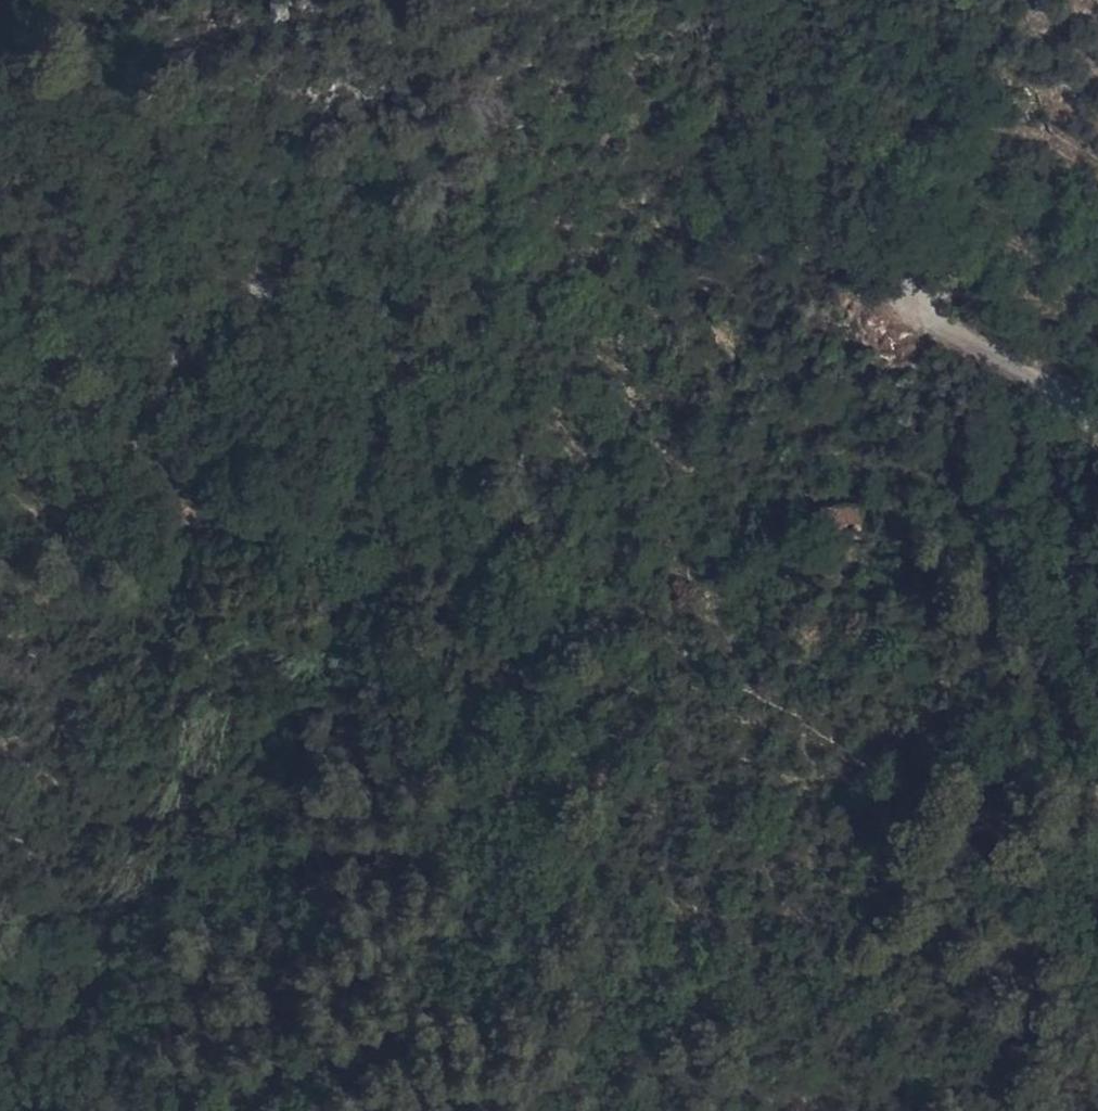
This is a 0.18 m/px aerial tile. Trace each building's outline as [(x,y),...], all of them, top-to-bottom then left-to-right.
[(823,522),(824,551),(861,552),(863,523),(823,522)]
